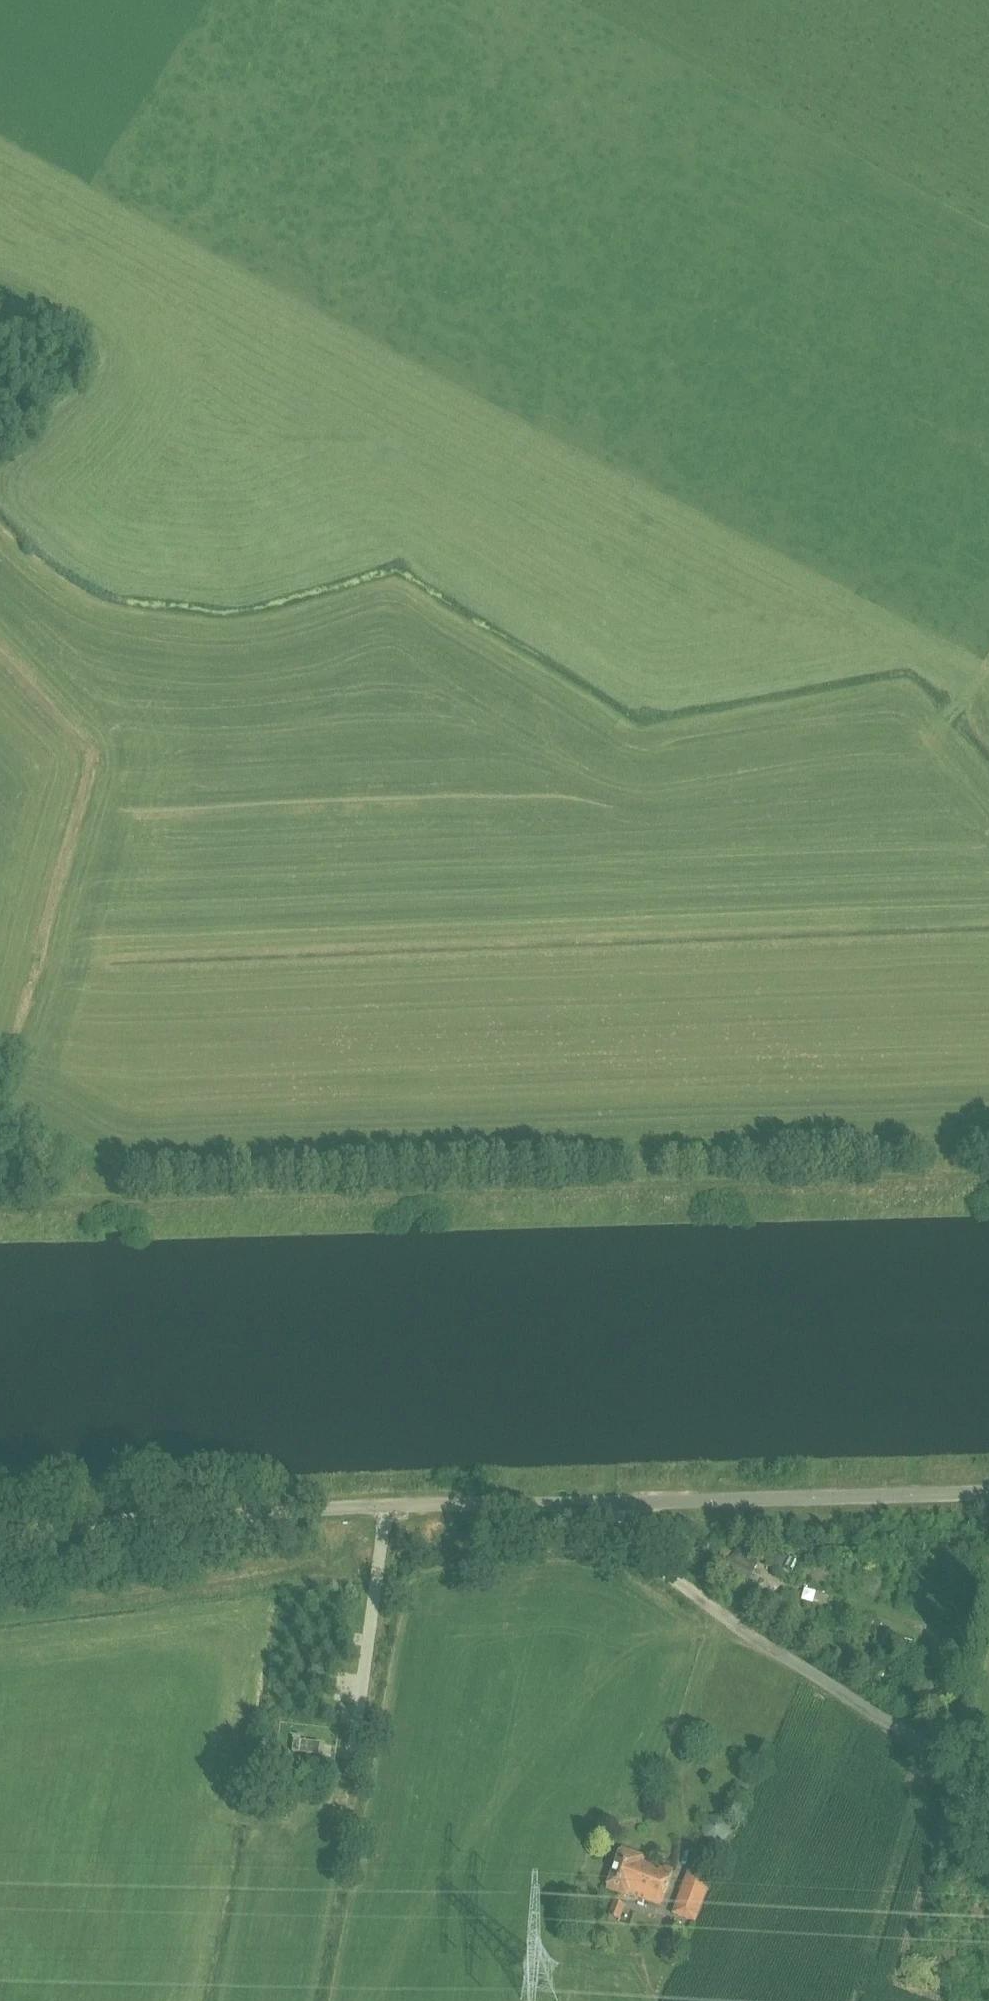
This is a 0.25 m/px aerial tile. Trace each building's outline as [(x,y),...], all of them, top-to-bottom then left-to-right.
[(722,1574),(748,1586),(759,1562),(733,1551),(722,1574)] [(786,1557),(775,1551),(767,1566),(779,1571),(786,1557)] [(783,1567),(793,1573),(800,1561),(789,1555),(783,1567)] [(293,1752),(320,1755),(320,1743),(294,1740),(293,1752)] [(704,1837),(713,1843),(724,1841),(731,1832),(729,1821),(720,1814),(709,1817),(702,1826),(704,1837)] [(629,1895),(660,1906),(673,1869),(651,1861),(651,1859),(621,1848),(606,1889),(628,1897),(629,1895)] [(672,1914),(696,1924),(711,1880),(687,1871),(672,1914)] [(607,1915),(620,1921),(626,1905),(613,1901),(607,1915)]
